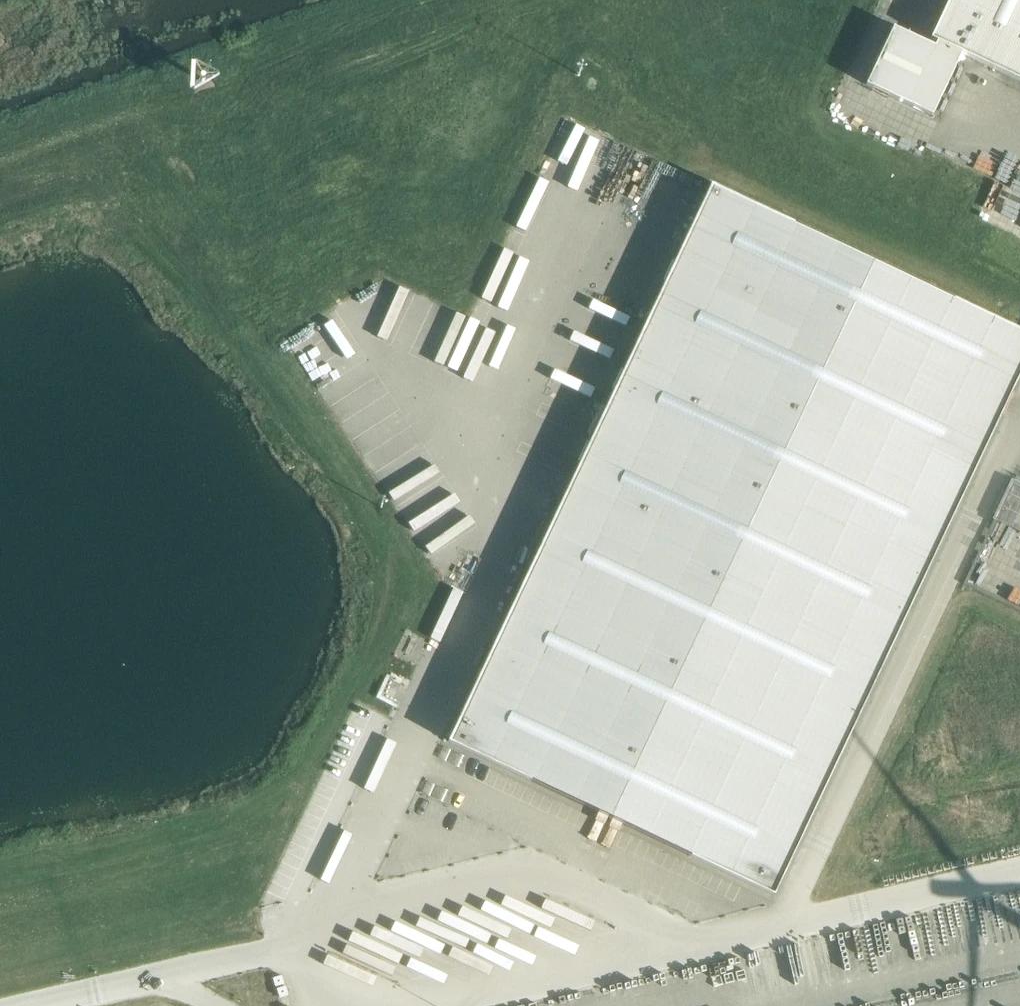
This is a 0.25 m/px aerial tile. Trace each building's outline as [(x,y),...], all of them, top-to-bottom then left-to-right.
[(962,53),(1019,81),(1019,0),(949,0),(931,39),(937,42),(962,53)] [(932,115),(962,53),(937,42),(935,47),(894,27),(867,84),(932,115)] [(774,895),(1019,374),(1019,331),(712,185),(449,741),(774,895)]
